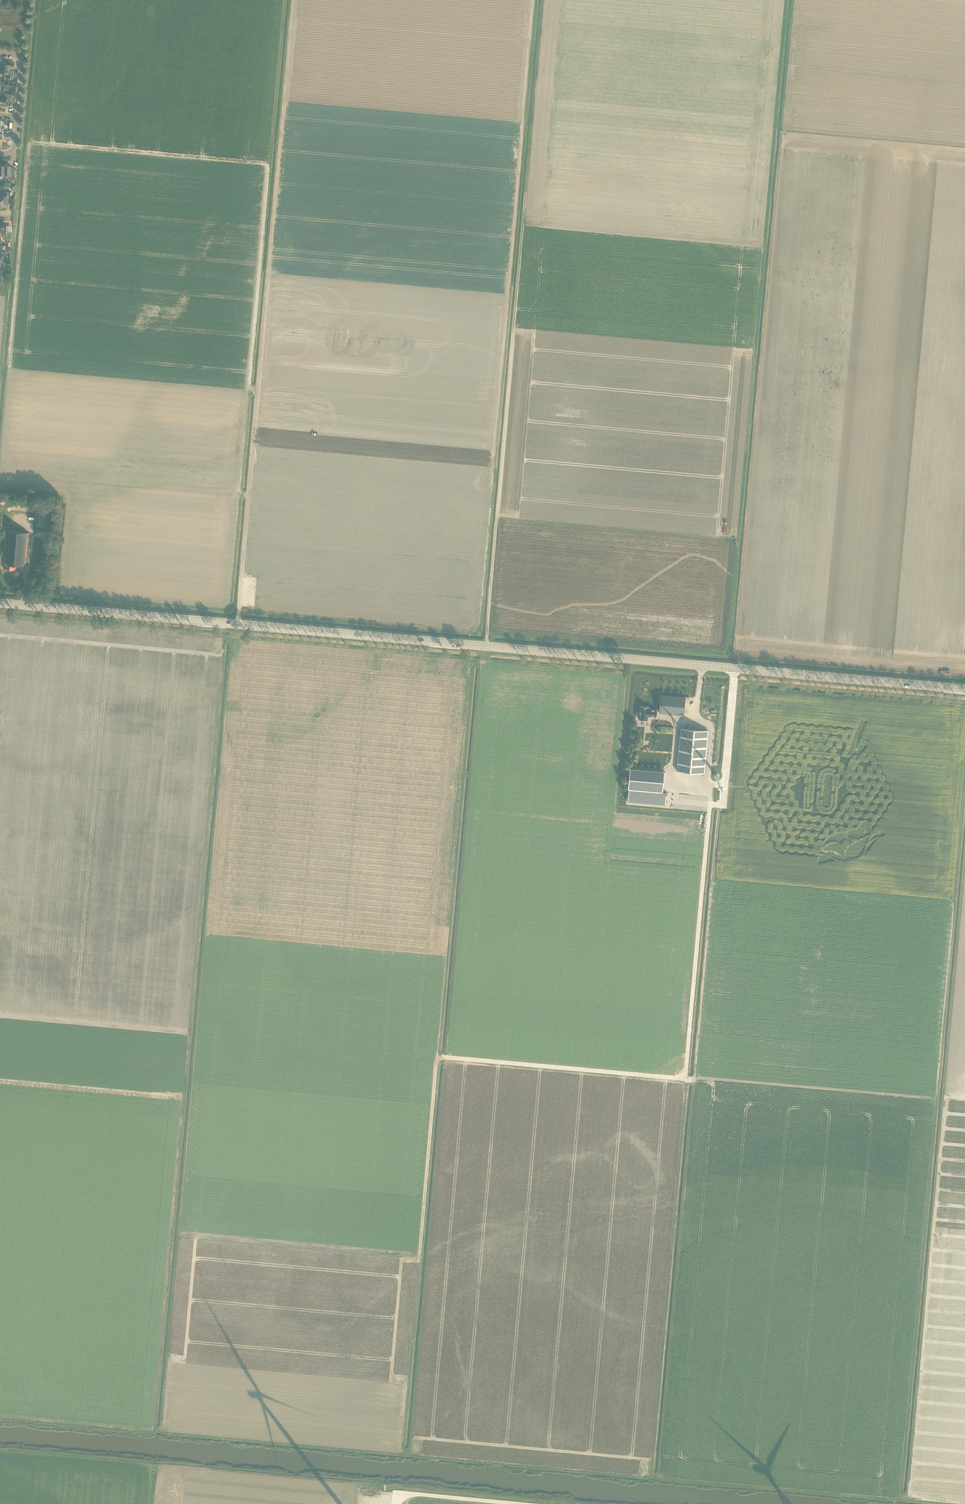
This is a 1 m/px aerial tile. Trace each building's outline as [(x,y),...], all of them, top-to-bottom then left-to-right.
[(6,65),(5,74),(8,74),(7,78),(13,79),(14,73),(11,73),(12,66),(6,65)] [(0,105),(0,106),(5,107),(7,100),(13,101),(14,95),(5,93),(4,96),(2,96),(0,105)] [(5,176),(5,178),(9,178),(9,180),(15,180),(15,169),(11,169),(11,166),(9,166),(9,165),(5,165),(5,176)] [(7,192),(2,192),(2,195),(2,207),(3,207),(7,207),(7,206),(8,206),(8,199),(11,199),(11,192),(7,192)] [(1,226),(1,236),(4,236),(4,239),(7,239),(7,242),(11,242),(12,239),(12,232),(10,232),(7,232),(7,226),(1,226)] [(35,526),(53,527),(55,502),(38,501),(35,526)] [(39,530),(38,534),(45,535),(45,540),(49,540),(50,531),(39,530)] [(4,569),(15,570),(16,565),(26,565),(28,533),(5,531),(3,563),(4,564),(4,569)] [(660,695),(659,713),(683,715),(685,697),(660,695)] [(637,712),(637,716),(639,716),(639,719),(648,720),(648,716),(656,717),(657,709),(649,709),(649,707),(640,706),(640,712),(637,712)] [(677,771),(705,774),(709,732),(681,730),(677,771)] [(637,749),(659,749),(659,746),(662,746),(662,740),(637,740),(637,749)] [(629,789),(628,799),(666,803),(667,793),(661,793),(663,772),(631,769),(629,789)]
